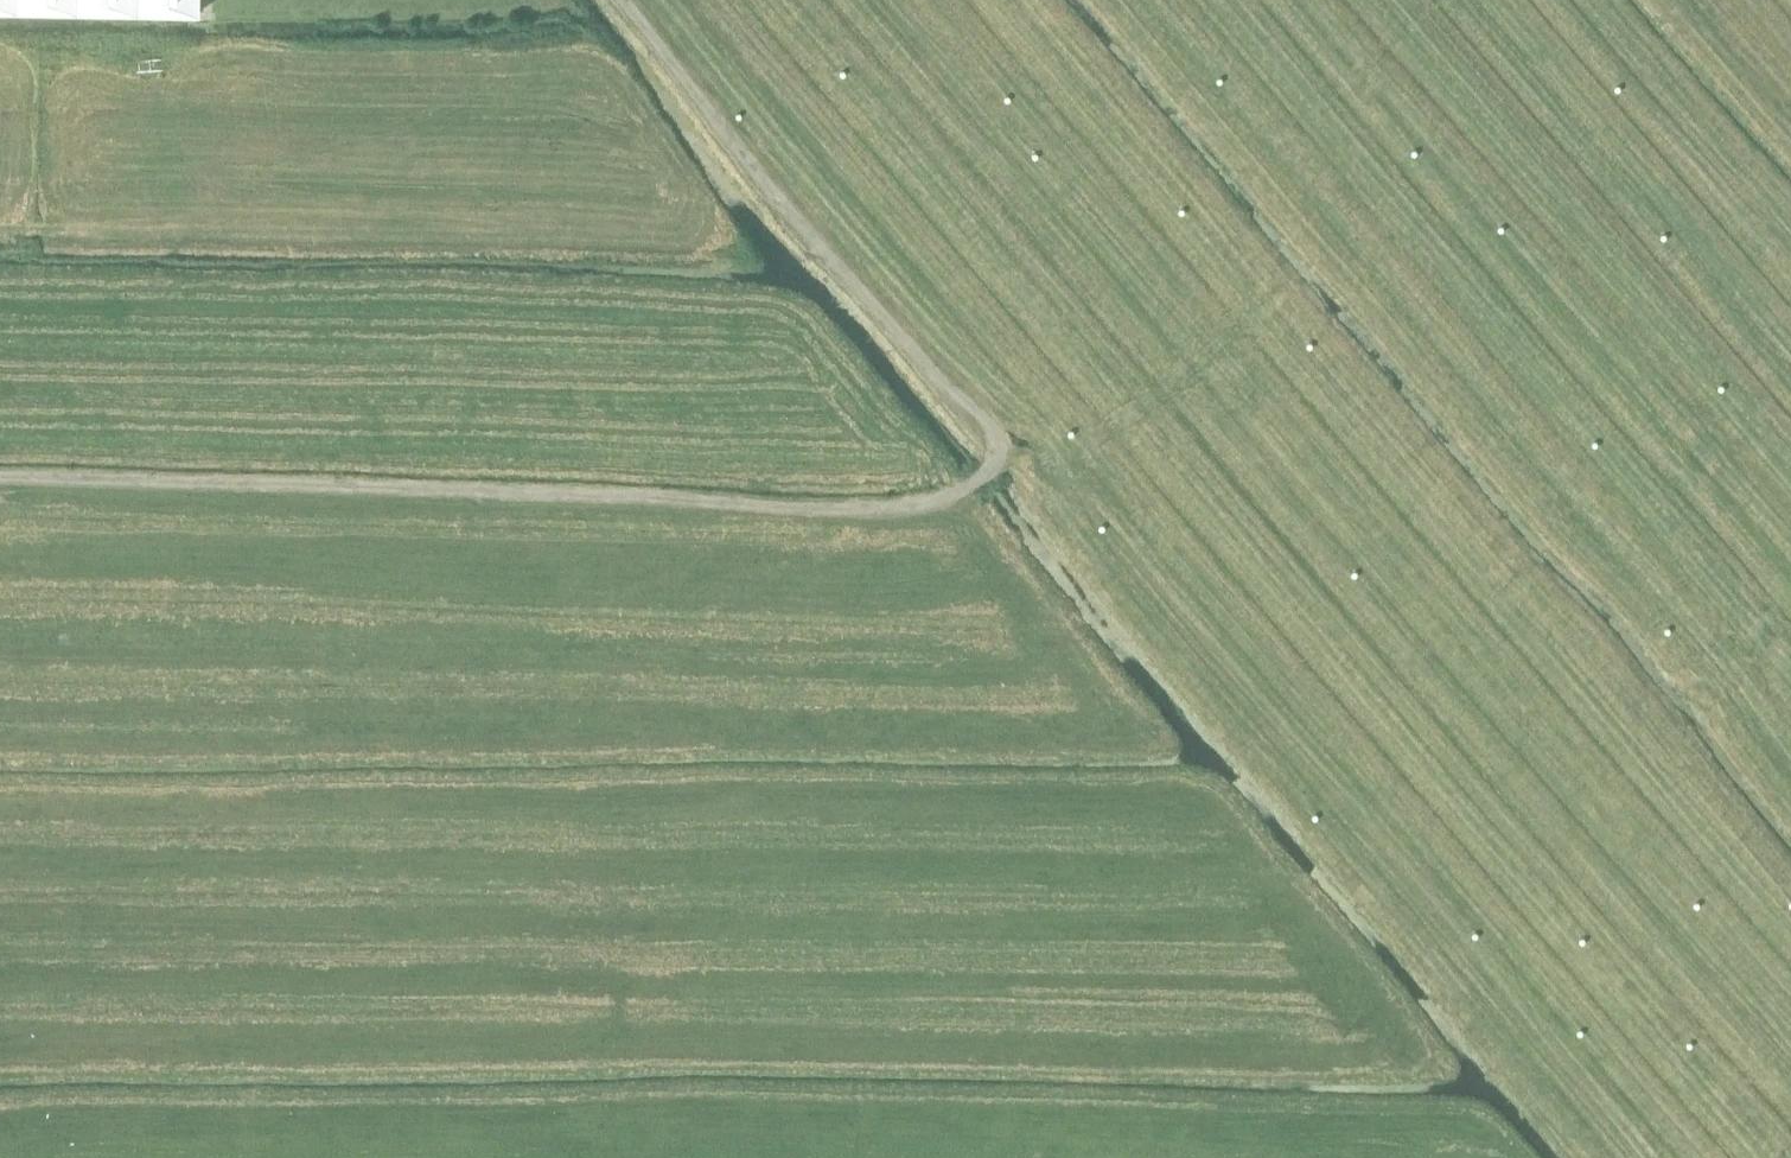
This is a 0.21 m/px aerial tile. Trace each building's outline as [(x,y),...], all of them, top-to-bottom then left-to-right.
[(199,0),(0,0),(0,8),(199,12),(199,0)]
